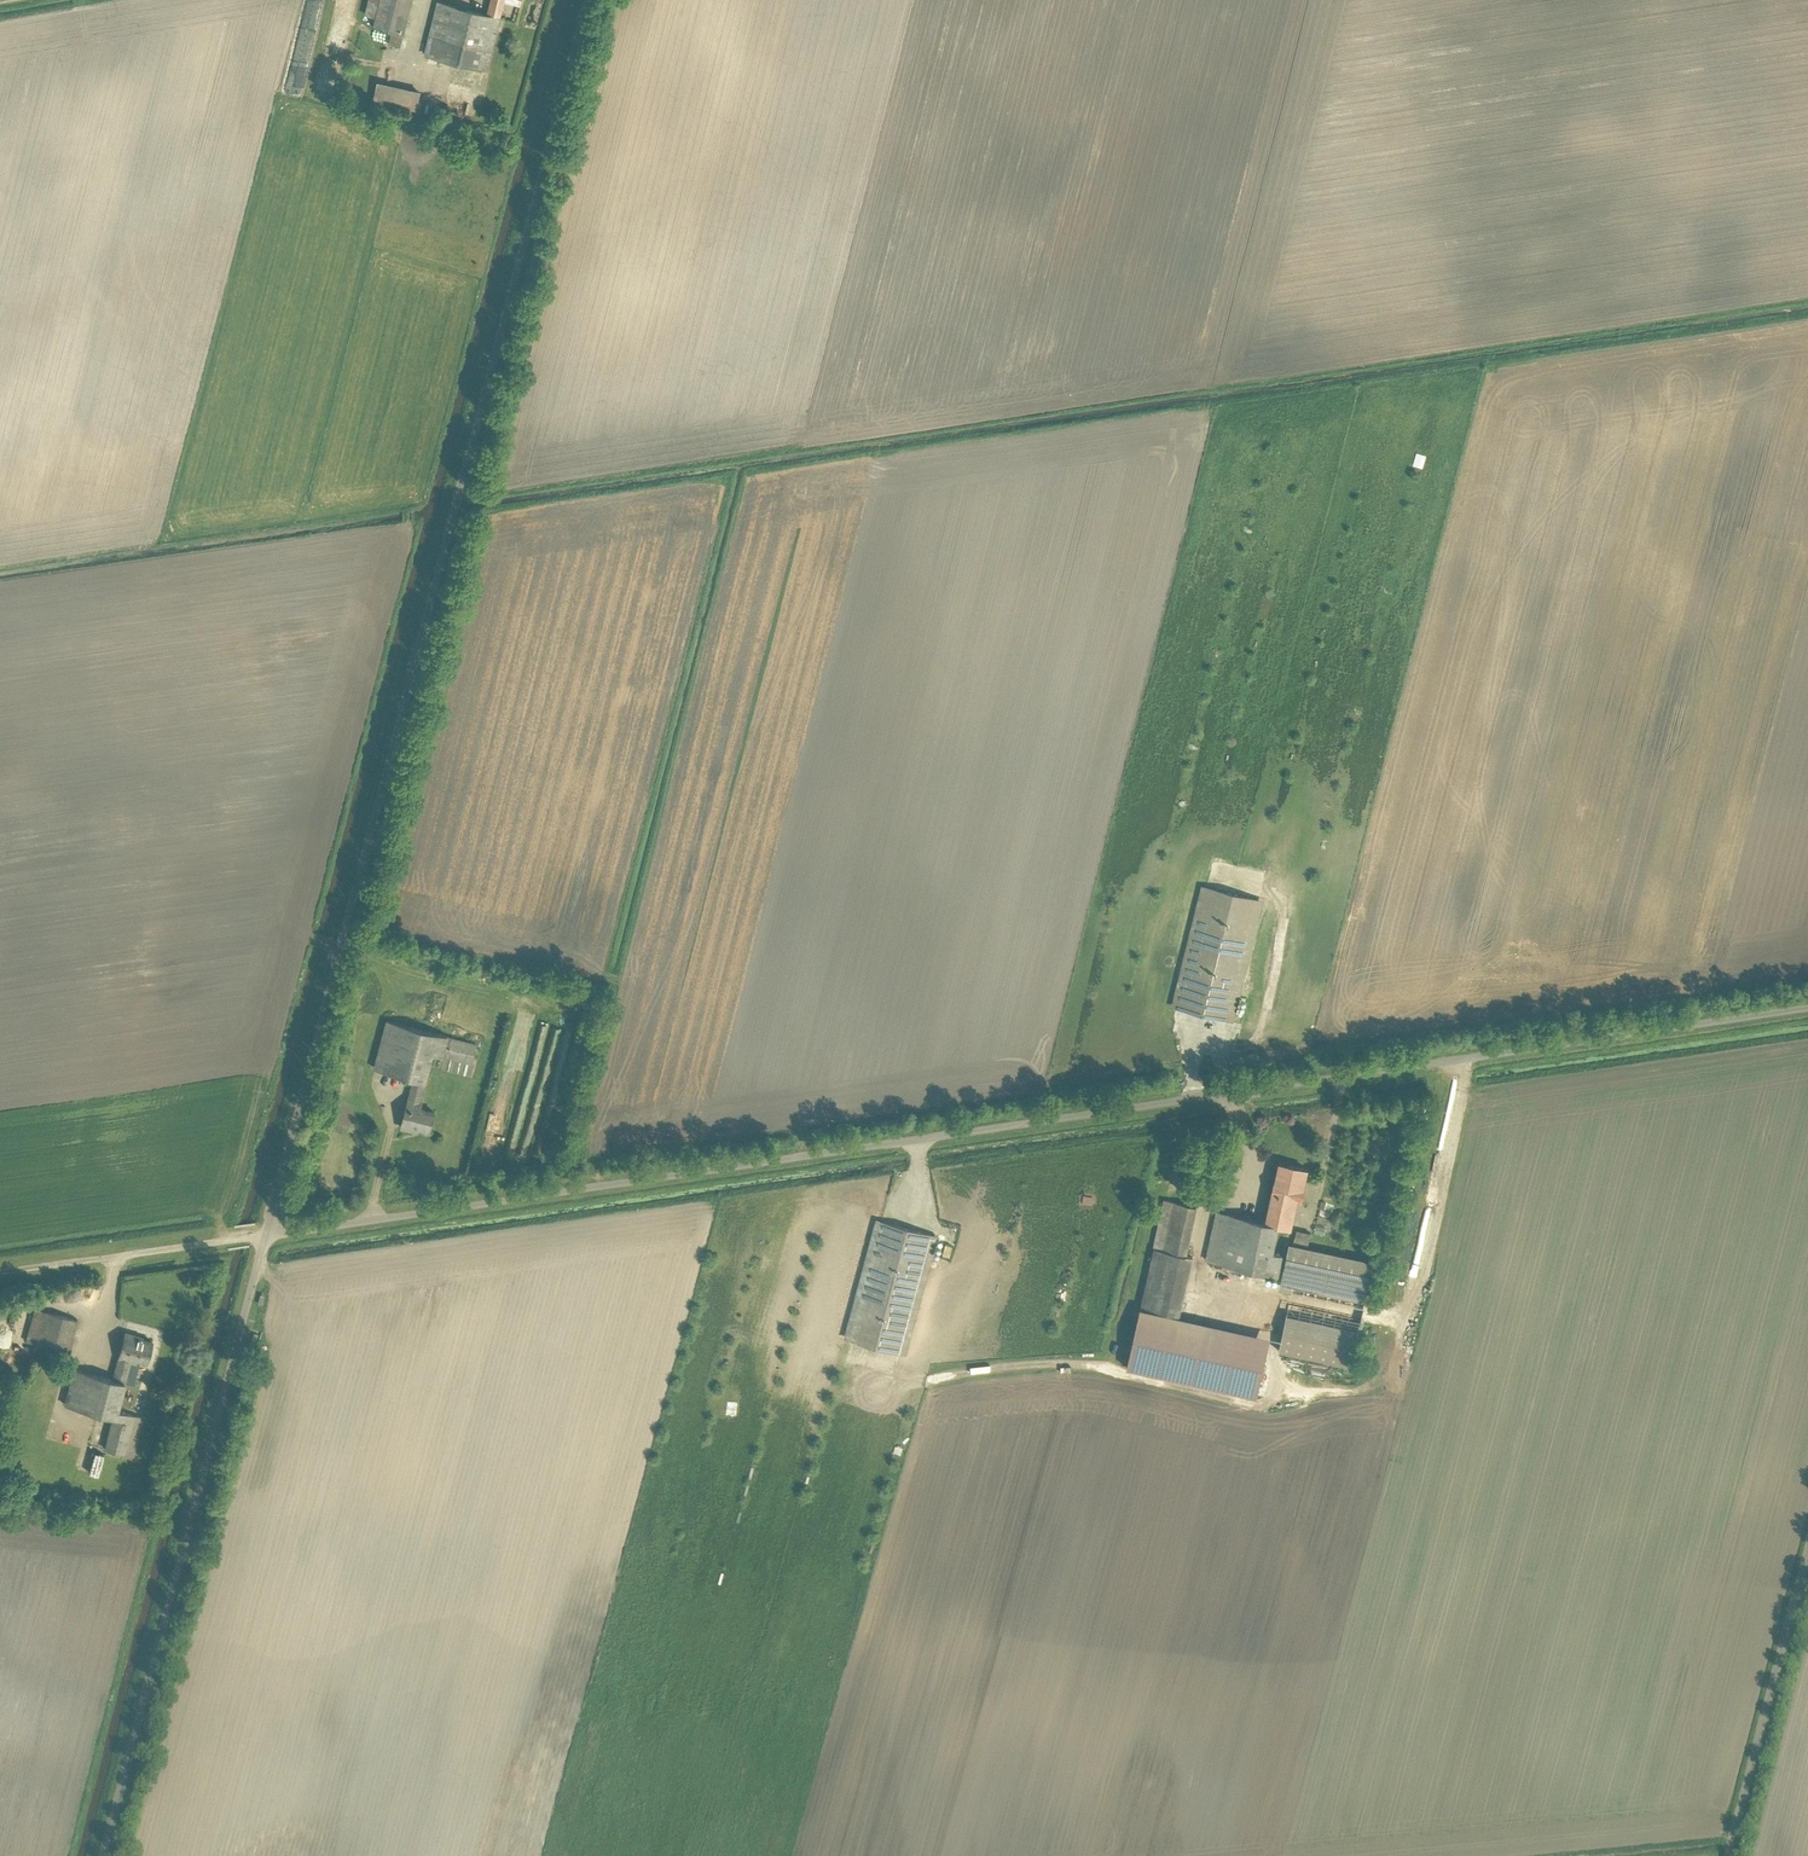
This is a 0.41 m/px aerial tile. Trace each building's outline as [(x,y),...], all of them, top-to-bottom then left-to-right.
[(400,44),(411,0),(368,0),(363,19),(392,27),(388,41),(400,44)] [(503,0),(490,0),(487,14),(437,0),(424,49),(487,66),(503,0)] [(420,87),(376,77),(372,97),(415,107),(420,87)] [(1418,452),(1414,465),(1423,468),(1427,455),(1418,452)] [(1263,899),(1199,882),(1167,1002),(1230,1019),(1263,899)] [(480,1044),(383,1019),(372,1063),(407,1072),(395,1119),(436,1130),(443,1102),(427,1098),(436,1062),(473,1071),(480,1044)] [(1307,1166),(1274,1159),(1262,1222),(1277,1225),(1289,1227),(1294,1200),(1301,1201),(1307,1166)] [(1084,1195),(1083,1203),(1094,1203),(1095,1195),(1084,1195)] [(1197,1205),(1164,1198),(1153,1246),(1186,1254),(1197,1205)] [(1262,1222),(1217,1211),(1206,1259),(1276,1275),(1281,1253),(1271,1251),(1277,1225),(1262,1222)] [(938,1229),(875,1212),(842,1332),(906,1349),(938,1229)] [(1299,1229),(1297,1240),(1312,1242),(1314,1231),(1299,1229)] [(1372,1259),(1287,1241),(1277,1289),(1362,1306),(1372,1259)] [(1186,1254),(1153,1246),(1139,1307),(1178,1316),(1192,1255),(1186,1254)] [(72,1341),(79,1310),(32,1301),(26,1332),(72,1341)] [(1357,1319),(1287,1304),(1277,1349),(1347,1364),(1357,1319)] [(1139,1307),(1137,1307),(1124,1367),(1254,1396),(1268,1335),(1178,1316),(1139,1307)] [(155,1335),(118,1328),(111,1366),(73,1360),(66,1398),(87,1402),(83,1423),(105,1427),(102,1446),(132,1452),(141,1403),(117,1398),(122,1371),(132,1373),(135,1360),(150,1363),(155,1335)]
